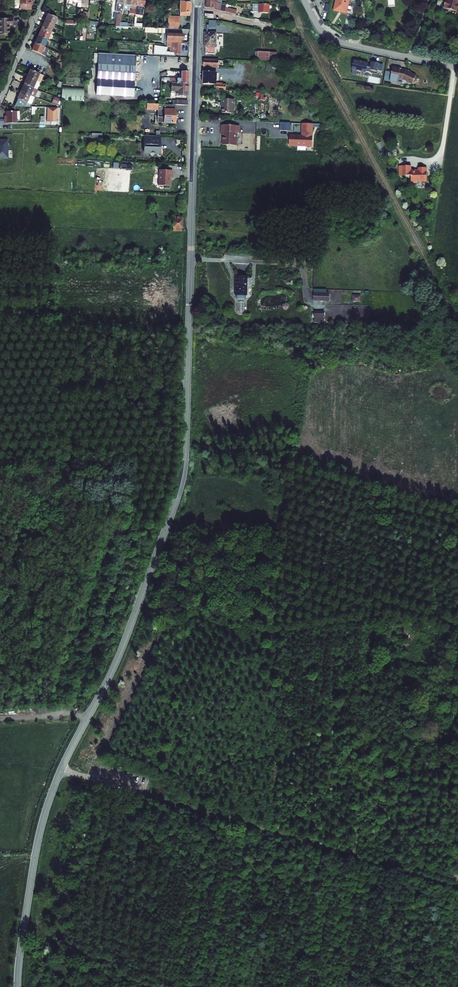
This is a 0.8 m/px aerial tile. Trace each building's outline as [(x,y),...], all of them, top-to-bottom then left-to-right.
[(20,5),(20,10),(32,10),(31,2),(31,0),(20,0),(20,5)] [(122,13),(124,0),(117,0),(115,12),(119,12),(119,14),(117,14),(115,26),(116,26),(120,26),(122,13)] [(122,13),(129,14),(131,0),(124,0),(122,13)] [(135,15),(138,0),(131,0),(129,14),(135,15)] [(145,0),(138,0),(135,15),(142,16),(145,0)] [(334,10),(346,13),(349,0),(336,0),(334,10)] [(448,0),(446,0),(444,7),(457,12),(457,0),(448,0)] [(206,8),(225,12),(225,10),(221,9),(221,4),(216,3),(216,2),(206,1),(206,8)] [(190,16),(190,3),(180,2),(180,14),(190,16)] [(269,4),(253,4),(253,12),(259,12),(262,12),(262,13),(269,13),(269,4)] [(53,25),(57,18),(48,14),(44,21),(53,25)] [(179,28),(180,17),(169,16),(168,28),(179,28)] [(8,35),(8,26),(12,25),(12,18),(11,18),(4,18),(0,18),(0,35),(8,35)] [(50,32),(53,25),(44,21),(41,29),(50,32)] [(47,40),(50,32),(41,29),(38,36),(47,40)] [(181,42),(181,40),(183,40),(183,35),(167,34),(166,45),(166,47),(169,47),(170,47),(170,42),(180,42),(181,42)] [(206,34),(205,54),(215,54),(216,34),(206,34)] [(47,40),(38,36),(35,43),(44,47),(47,40)] [(180,54),(180,42),(170,42),(170,47),(169,47),(168,52),(151,51),(151,55),(175,56),(175,54),(180,54)] [(44,47),(35,43),(32,50),(41,54),(44,47)] [(269,52),(256,51),(255,60),(269,61),(269,52)] [(136,55),(98,53),(98,63),(98,64),(135,66),(136,55)] [(218,68),(219,60),(204,60),(204,67),(218,68)] [(366,72),(370,73),(371,70),(377,72),(379,64),(371,62),(370,66),(367,65),(368,63),(363,62),(361,60),(359,61),(354,60),(352,70),(366,73),(366,72)] [(97,79),(134,81),(135,66),(98,64),(97,79)] [(273,65),(267,65),(267,69),(275,69),(275,73),(277,73),(277,67),(273,67),(273,65)] [(412,83),(416,76),(410,73),(411,72),(406,69),(405,71),(401,70),(401,69),(392,67),(392,71),(386,70),(384,80),(397,83),(398,78),(402,79),(411,83),(412,83)] [(40,82),(43,75),(30,70),(27,77),(36,81),(40,82)] [(170,83),(171,83),(188,83),(188,71),(181,71),(181,79),(170,78),(170,83)] [(215,90),(229,91),(229,85),(216,84),(216,73),(203,72),(203,84),(215,85),(215,90)] [(33,88),(36,81),(27,77),(24,84),(33,88)] [(134,81),(97,79),(96,94),(133,97),(134,81)] [(177,95),(188,95),(188,83),(171,83),(171,89),(177,90),(177,91),(177,95)] [(34,97),(37,90),(33,88),(24,84),(21,91),(30,95),(34,97)] [(84,87),(62,86),(61,100),(83,101),(84,87)] [(32,104),(34,97),(30,95),(21,91),(14,106),(29,107),(30,105),(30,104),(32,104)] [(222,113),(234,113),(234,99),(222,99),(222,105),(222,113)] [(174,109),(175,105),(172,105),(168,104),(161,104),(143,103),(143,106),(147,106),(146,109),(158,110),(157,122),(175,123),(176,109),(174,109)] [(47,108),(47,122),(57,122),(57,108),(47,108)] [(5,119),(5,123),(17,123),(17,119),(19,119),(19,111),(6,111),(6,119),(5,119)] [(282,130),(290,130),(291,122),(282,122),(282,130)] [(302,134),(291,134),(290,146),(314,146),(315,123),(302,123),(302,134)] [(237,133),(238,133),(238,129),(234,129),(234,126),(221,125),(221,132),(223,133),(222,145),(237,146),(237,133)] [(159,151),(160,136),(151,135),(151,137),(144,136),(144,147),(145,147),(145,153),(149,153),(153,156),(156,153),(159,151)] [(417,182),(427,182),(426,168),(418,168),(418,171),(411,171),(411,166),(402,166),(402,176),(411,176),(411,183),(417,183),(417,182)] [(172,170),(159,169),(158,185),(169,186),(170,177),(172,177),(172,170)] [(182,231),(182,217),(177,217),(177,219),(173,219),(173,231),(182,231)] [(231,275),(231,294),(248,295),(248,276),(231,275)] [(330,293),(315,292),(314,301),(330,301),(330,293)] [(325,311),(315,311),(314,322),(324,322),(325,311)]
